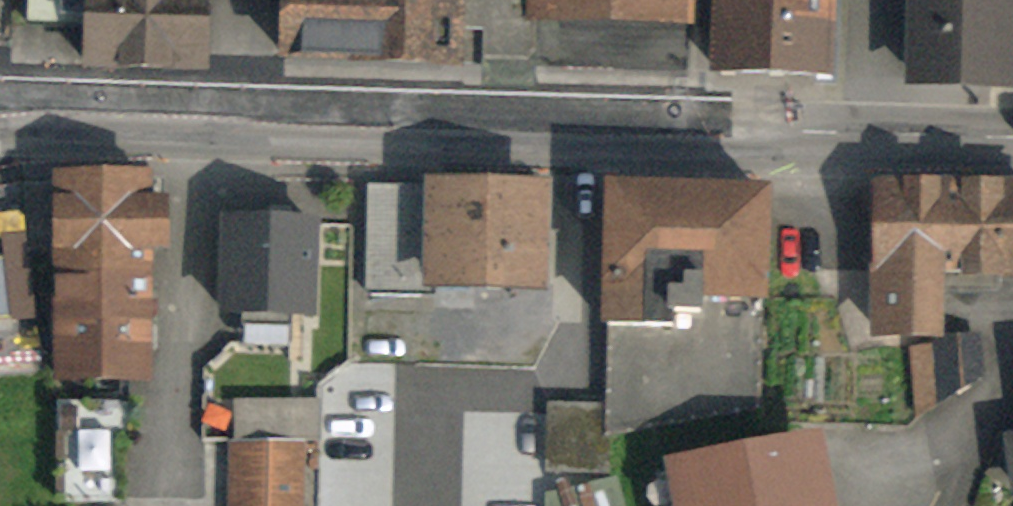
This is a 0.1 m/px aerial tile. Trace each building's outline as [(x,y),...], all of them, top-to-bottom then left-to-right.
[(87,77),(213,76),(213,0),(87,0),(87,77)] [(287,75),(461,76),(461,0),(287,0),(287,75)] [(525,21),(691,31),(693,0),(526,0),(525,21)] [(717,88),(843,88),(843,0),(718,0),(717,88)] [(921,3),(919,94),(1012,96),(1012,5),(921,3)] [(145,182),(62,183),(62,279),(146,279),(145,182)] [(540,182),(432,182),(432,278),(540,278),(540,182)] [(885,182),(881,322),(931,323),(933,259),(1012,261),(1012,185),(885,182)] [(751,197),(614,192),(609,317),(673,320),(674,292),(747,294),(751,197)] [(308,220),(236,218),(234,304),(306,306),(308,220)] [(146,279),(62,279),(63,376),(146,376),(146,279)] [(677,463),(684,505),(823,505),(811,439),(677,463)] [(236,444),(235,505),(296,505),(297,445),(236,444)]
